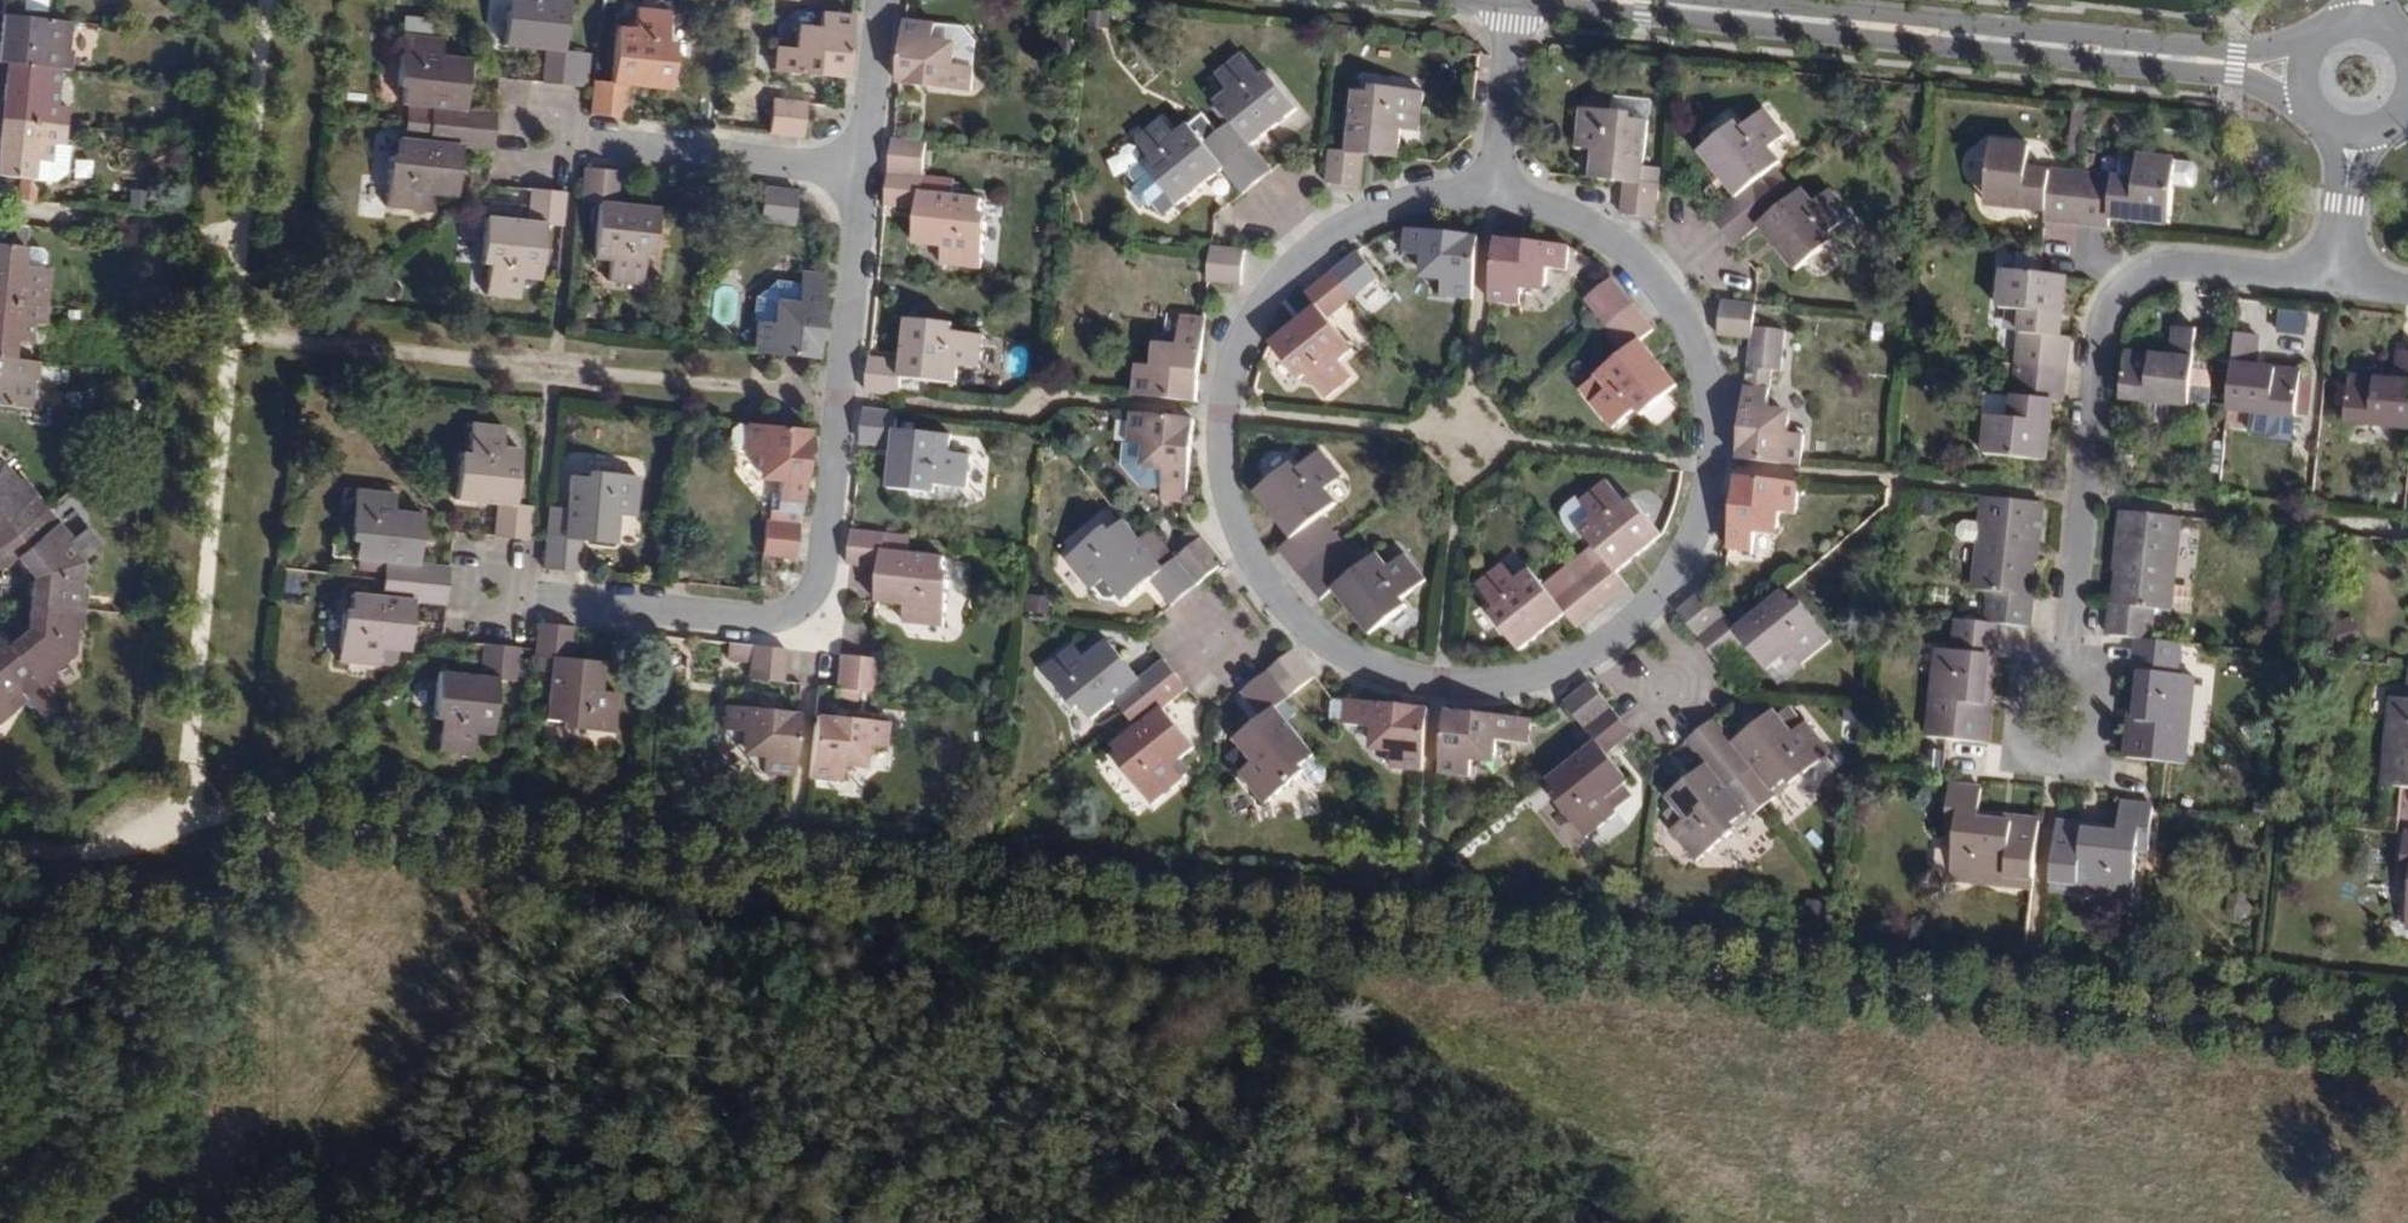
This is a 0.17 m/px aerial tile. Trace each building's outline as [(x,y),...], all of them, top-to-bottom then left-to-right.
[(588,88),(588,83),(591,53),(557,50),(562,0),(500,0),(496,45),(538,48),(535,83),(588,88)] [(604,84),(588,83),(588,88),(584,117),(619,121),(622,87),(664,91),(668,45),(660,44),(663,14),(629,11),(628,30),(610,28),(604,84)] [(9,69),(62,74),(73,75),(75,54),(71,54),(74,23),(7,16),(1,68),(9,69)] [(847,20),(814,18),(812,32),(797,30),(789,38),(788,52),(770,50),(768,74),(840,81),(847,20)] [(964,31),(902,26),(896,87),(967,94),(972,40),(964,31)] [(428,105),(426,124),(488,130),(489,111),(457,108),(462,58),(437,56),(438,38),(399,34),(394,85),(400,85),(398,102),(428,105)] [(1213,135),(1253,184),(1266,173),(1247,149),(1292,112),(1263,75),(1255,82),(1236,58),(1210,79),(1222,94),(1210,105),(1226,124),(1213,135)] [(68,132),(70,112),(58,110),(62,74),(9,69),(5,106),(0,105),(0,125),(68,132)] [(1417,91),(1366,86),(1364,92),(1347,91),(1341,152),(1325,150),(1322,186),(1355,189),(1359,156),(1392,159),(1395,129),(1413,131),(1417,91)] [(1645,99),(1625,97),(1623,112),(1574,107),(1571,146),(1589,149),(1587,179),(1619,182),(1617,213),(1650,217),(1654,182),(1638,180),(1645,99)] [(801,106),(767,103),(764,135),(797,139),(801,106)] [(1710,219),(1721,232),(1770,193),(1759,179),(1779,163),(1767,150),(1783,137),(1762,111),(1739,131),(1732,124),(1696,154),(1733,199),(1710,219)] [(1240,195),(1253,184),(1213,135),(1199,146),(1182,127),(1169,137),(1157,122),(1131,144),(1143,159),(1127,172),(1127,180),(1134,189),(1130,192),(1131,199),(1139,209),(1146,211),(1149,208),(1157,217),(1164,218),(1220,171),(1240,195)] [(488,130),(426,124),(424,143),(394,140),(392,157),(386,157),(382,208),(421,212),(422,194),(447,196),(452,146),(486,150),(488,130)] [(68,132),(0,125),(0,144),(2,145),(0,163),(0,182),(54,188),(70,172),(72,150),(66,150),(68,132)] [(2081,223),(2086,172),(2033,167),(2035,145),(1994,141),(1988,195),(2010,197),(2011,201),(2018,207),(2048,210),(2048,219),(2081,223)] [(926,147),(890,143),(883,210),(917,213),(913,248),(943,250),(941,269),(980,273),(985,221),(979,221),(981,203),(921,196),(926,147)] [(2140,178),(2086,172),(2081,223),(2113,226),(2114,218),(2147,220),(2156,213),(2175,215),(2178,185),(2195,187),(2200,183),(2202,168),(2198,163),(2143,157),(2140,178)] [(612,174),(579,171),(577,195),(576,205),(592,207),(586,263),(603,264),(601,285),(635,288),(638,257),(647,258),(652,211),(610,207),(612,174)] [(557,193),(521,189),(517,223),(475,219),(470,265),(480,266),(477,296),(511,299),(512,280),(529,282),(535,226),(553,228),(557,193)] [(792,192),(758,189),(755,223),(789,226),(792,192)] [(1770,193),(1721,232),(1733,246),(1757,227),(1795,272),(1831,242),(1825,236),(1848,216),(1827,191),(1812,204),(1800,190),(1781,206),(1770,193)] [(1476,236),(1402,229),(1402,254),(1420,256),(1419,269),(1426,278),(1440,280),(1439,294),(1471,297),(1476,236)] [(29,231),(20,230),(19,251),(27,252),(29,231)] [(1567,245),(1495,238),(1490,300),(1520,302),(1521,288),(1536,289),(1545,282),(1546,268),(1565,270),(1567,245)] [(1242,252),(1209,248),(1206,285),(1239,288),(1242,252)] [(48,314),(52,273),(48,272),(49,260),(41,253),(27,252),(19,251),(0,249),(0,308),(48,314)] [(1326,275),(1348,302),(1373,281),(1351,254),(1326,275)] [(1348,302),(1326,275),(1299,297),(1310,309),(1264,347),(1295,384),(1301,378),(1320,402),(1346,381),(1333,364),(1347,354),(1321,323),(1348,302)] [(1583,301),(1605,327),(1634,303),(1612,276),(1583,301)] [(2016,370),(2065,375),(2069,344),(2060,343),(2063,307),(2055,302),(2057,282),(2004,276),(2000,314),(2021,316),(2016,370)] [(819,288),(769,283),(750,302),(748,322),(754,323),(751,352),(812,358),(819,288)] [(1750,338),(1746,385),(1738,457),(1799,463),(1803,431),(1787,430),(1789,415),(1781,408),(1767,406),(1771,367),(1784,368),(1788,327),(1752,323),(1754,303),(1719,299),(1716,335),(1750,338)] [(1634,303),(1605,327),(1628,354),(1581,391),(1615,431),(1638,412),(1643,418),(1680,389),(1641,342),(1656,330),(1634,303)] [(15,366),(17,347),(32,348),(34,329),(47,331),(48,314),(0,308),(0,364),(15,366)] [(2281,310),(2278,330),(2305,335),(2308,315),(2281,310)] [(950,328),(904,324),(899,364),(867,361),(863,395),(897,398),(899,381),(954,386),(955,370),(977,372),(981,339),(950,336),(950,328)] [(1201,333),(1176,330),(1173,348),(1156,347),(1151,351),(1149,368),(1135,367),(1131,398),(1193,404),(1201,333)] [(2198,335),(2176,333),(2173,363),(2126,358),(2121,402),(2209,411),(2211,387),(2207,382),(2193,380),(2198,335)] [(2257,340),(2236,338),(2228,413),(2297,420),(2301,375),(2255,371),(2257,340)] [(2399,354),(2395,385),(2350,381),(2345,425),(2407,432),(2407,355),(2399,354)] [(15,366),(0,364),(0,412),(32,416),(34,396),(39,397),(42,368),(15,366)] [(2065,375),(2016,370),(2012,405),(1982,402),(1980,423),(1988,424),(1984,462),(2038,466),(2040,445),(2048,445),(2052,440),(2054,407),(2062,408),(2065,375)] [(895,417),(862,414),(858,449),(891,452),(887,493),(934,498),(935,489),(965,492),(969,460),(947,457),(949,441),(894,435),(895,417)] [(1191,421),(1129,415),(1126,446),(1121,446),(1120,467),(1138,479),(1160,481),(1159,491),(1184,494),(1191,421)] [(499,422),(466,418),(462,451),(454,450),(449,497),(490,501),(487,533),(522,537),(526,501),(508,500),(513,445),(497,443),(499,422)] [(804,430),(742,424),(742,426),(734,425),(728,430),(726,445),(731,451),(739,452),(739,456),(753,457),(751,472),(759,481),(774,482),(773,494),(766,494),(762,523),(760,523),(757,557),(790,560),(804,430)] [(950,452),(974,454),(975,437),(951,436),(950,452)] [(1299,576),(1324,555),(1302,529),(1334,503),(1323,490),(1339,476),(1317,450),(1294,470),(1288,464),(1254,493),(1290,537),(1276,548),(1299,576)] [(39,519),(28,506),(37,498),(24,481),(19,485),(4,466),(0,465),(0,551),(39,519)] [(633,474),(583,469),(582,475),(564,473),(560,507),(545,505),(538,567),(572,571),(575,538),(609,541),(612,512),(629,513),(633,474)] [(1797,482),(1736,476),(1728,549),(1753,551),(1755,532),(1770,533),(1777,528),(1779,512),(1794,514),(1797,482)] [(1588,541),(1564,561),(1601,606),(1626,585),(1616,573),(1662,536),(1631,500),(1626,504),(1605,481),(1580,502),(1577,499),(1560,515),(1561,524),(1574,536),(1580,530),(1588,541)] [(381,574),(442,580),(445,559),(411,557),(416,508),(391,505),(393,488),(353,484),(348,535),(354,535),(353,552),(382,555),(381,574)] [(1989,626),(1999,627),(2003,627),(2031,630),(2034,598),(2031,598),(2034,562),(2027,561),(2028,551),(2039,551),(2044,506),(1987,500),(1984,528),(1967,526),(1962,530),(1961,538),(1965,544),(1982,545),(1977,594),(1992,595),(1989,626)] [(2139,641),(2152,642),(2155,614),(2172,616),(2181,519),(2124,514),(2119,561),(2131,561),(2129,573),(2123,572),(2120,607),(2114,607),(2110,638),(2139,641)] [(30,607),(85,613),(87,591),(81,590),(83,565),(68,547),(72,543),(58,526),(50,532),(39,519),(0,551),(0,570),(3,574),(17,561),(33,581),(30,607)] [(1169,607),(1195,587),(1172,560),(1160,570),(1121,523),(1107,534),(1103,530),(1062,563),(1086,593),(1089,590),(1099,602),(1108,603),(1114,598),(1120,604),(1148,582),(1169,607)] [(1184,550),(1172,560),(1195,587),(1221,566),(1191,529),(1176,541),(1184,550)] [(883,536),(849,533),(846,566),(879,570),(876,604),(905,607),(903,626),(943,629),(947,578),(942,578),(943,561),(882,554),(883,536)] [(2034,562),(2038,563),(2039,551),(2028,551),(2027,561),(2034,562)] [(1346,580),(1324,555),(1299,576),(1321,601),(1333,592),(1371,637),(1408,608),(1402,601),(1426,581),(1405,554),(1388,568),(1377,556),(1346,580)] [(1572,629),(1601,606),(1564,561),(1536,584),(1525,572),(1512,582),(1499,568),(1473,588),(1493,612),(1486,617),(1517,652),(1562,616),(1572,629)] [(2129,573),(2131,561),(2119,561),(2118,572),(2123,572),(2129,573)] [(440,600),(442,580),(381,574),(379,593),(348,591),(347,607),(342,606),(336,658),(376,661),(377,643),(402,645),(408,597),(440,600)] [(1725,619),(1698,640),(1718,665),(1744,644),(1779,686),(1831,642),(1798,601),(1793,605),(1782,591),(1735,630),(1725,619)] [(1698,640),(1725,619),(1702,592),(1676,614),(1698,640)] [(23,693),(34,683),(41,691),(59,678),(55,672),(74,657),(76,633),(83,634),(85,613),(30,607),(27,632),(8,648),(0,639),(0,665),(23,693)] [(567,625),(533,621),(530,646),(529,658),(546,659),(540,720),(557,722),(557,729),(608,734),(611,695),(593,693),(596,664),(563,659),(567,625)] [(1999,627),(1989,626),(1959,622),(1956,648),(1941,647),(1932,739),(1987,746),(1992,701),(1982,699),(1982,690),(1990,691),(1993,657),(1997,657),(1999,627)] [(1100,638),(1091,645),(1087,641),(1076,650),(1084,660),(1105,644),(1100,638)] [(512,644),(477,640),(474,674),(433,670),(428,717),(436,718),(434,748),(467,752),(469,731),(485,733),(490,678),(508,679),(512,644)] [(2152,642),(2139,641),(2136,672),(2141,672),(2137,706),(2143,706),(2143,717),(2139,717),(2131,716),(2127,761),(2184,766),(2194,675),(2178,672),(2181,645),(2152,642)] [(781,647),(748,644),(745,678),(779,681),(781,647)] [(1113,701),(1125,715),(1174,676),(1162,661),(1135,682),(1105,644),(1084,660),(1076,650),(1073,647),(1042,671),(1074,710),(1079,706),(1090,720),(1113,701)] [(1289,649),(1263,670),(1286,698),(1312,676),(1289,649)] [(871,657),(836,654),(833,687),(867,690),(871,657)] [(0,665),(0,725),(15,713),(8,704),(23,693),(0,665)] [(1286,698),(1263,670),(1237,691),(1260,720),(1232,742),(1250,764),(1236,776),(1260,806),(1302,774),(1297,768),(1312,756),(1273,709),(1286,698)] [(1174,676),(1125,715),(1138,730),(1114,750),(1125,762),(1120,767),(1152,806),(1183,781),(1171,767),(1191,751),(1160,713),(1187,691),(1174,676)] [(1586,731),(1615,708),(1594,682),(1565,705),(1586,731)] [(1982,690),(1982,699),(1992,701),(1994,691),(1990,691),(1982,690)] [(797,699),(724,692),(722,716),(721,730),(739,732),(745,741),(760,742),(760,757),(791,760),(797,699)] [(2407,697),(2393,695),(2383,787),(2407,790),(2407,692),(2407,697)] [(886,708),(815,701),(808,762),(838,765),(840,751),(855,753),(863,746),(864,731),(883,732),(886,708)] [(1428,712),(1356,704),(1353,729),(1371,731),(1370,746),(1376,753),(1392,754),(1391,770),(1422,773),(1428,712)] [(2139,717),(2143,717),(2143,706),(2137,706),(2132,706),(2131,716),(2139,717)] [(1636,734),(1615,708),(1586,731),(1596,743),(1548,782),(1560,797),(1555,801),(1588,841),(1618,817),(1607,804),(1630,784),(1608,757),(1636,734)] [(1800,725),(1788,710),(1779,718),(1792,733),(1800,725)] [(1530,722),(1445,713),(1439,775),(1469,778),(1470,764),(1485,765),(1494,758),(1495,744),(1528,748),(1530,722)] [(1716,719),(1702,731),(1741,778),(1755,767),(1772,787),(1779,795),(1831,752),(1806,720),(1800,725),(1792,733),(1779,718),(1775,713),(1737,744),(1716,719)] [(1741,778),(1702,731),(1686,743),(1707,769),(1669,800),(1685,819),(1671,831),(1697,862),(1737,829),(1733,824),(1746,813),(1744,810),(1726,789),(1741,778)] [(1755,767),(1741,778),(1758,799),(1772,787),(1755,767)] [(1758,799),(1741,778),(1726,789),(1744,810),(1758,799)] [(1982,788),(1950,786),(1945,829),(1957,830),(1952,880),(2006,885),(2007,878),(2033,880),(2040,820),(2013,817),(2011,830),(1998,829),(1998,823),(1979,821),(1980,814),(1982,788)] [(2156,805),(2125,802),(2122,826),(2121,834),(2099,832),(2099,837),(2086,836),(2087,824),(2060,822),(2054,882),(2079,884),(2079,892),(2134,898),(2140,848),(2151,849),(2156,805)] [(2013,817),(2001,816),(1999,816),(1980,814),(1979,821),(1998,823),(1998,829),(2011,830),(2013,817)] [(2099,837),(2099,832),(2121,834),(2122,826),(2100,825),(2087,824),(2086,836),(2099,837)] [(2402,832),(2398,875),(2407,875),(2407,833),(2402,832)] [(2007,878),(2006,885),(2033,888),(2033,880),(2007,878)] [(2053,890),(2079,892),(2079,884),(2054,882),(2053,890)]
